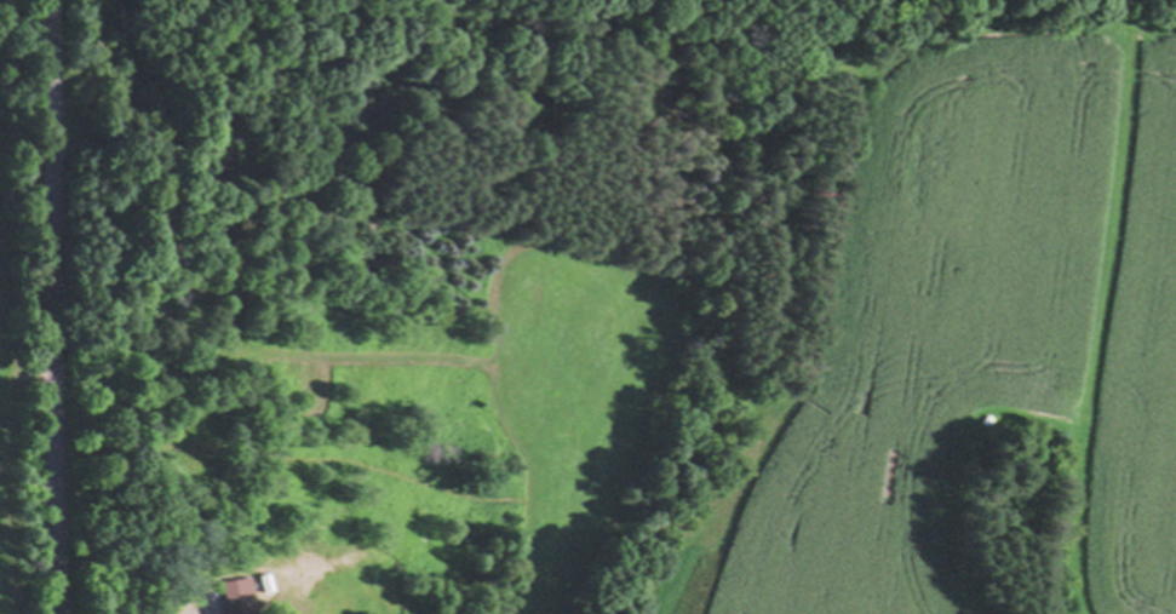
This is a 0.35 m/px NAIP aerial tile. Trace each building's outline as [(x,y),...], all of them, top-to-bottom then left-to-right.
[(251,597),(225,599),(226,613),(252,613),(251,597)]
